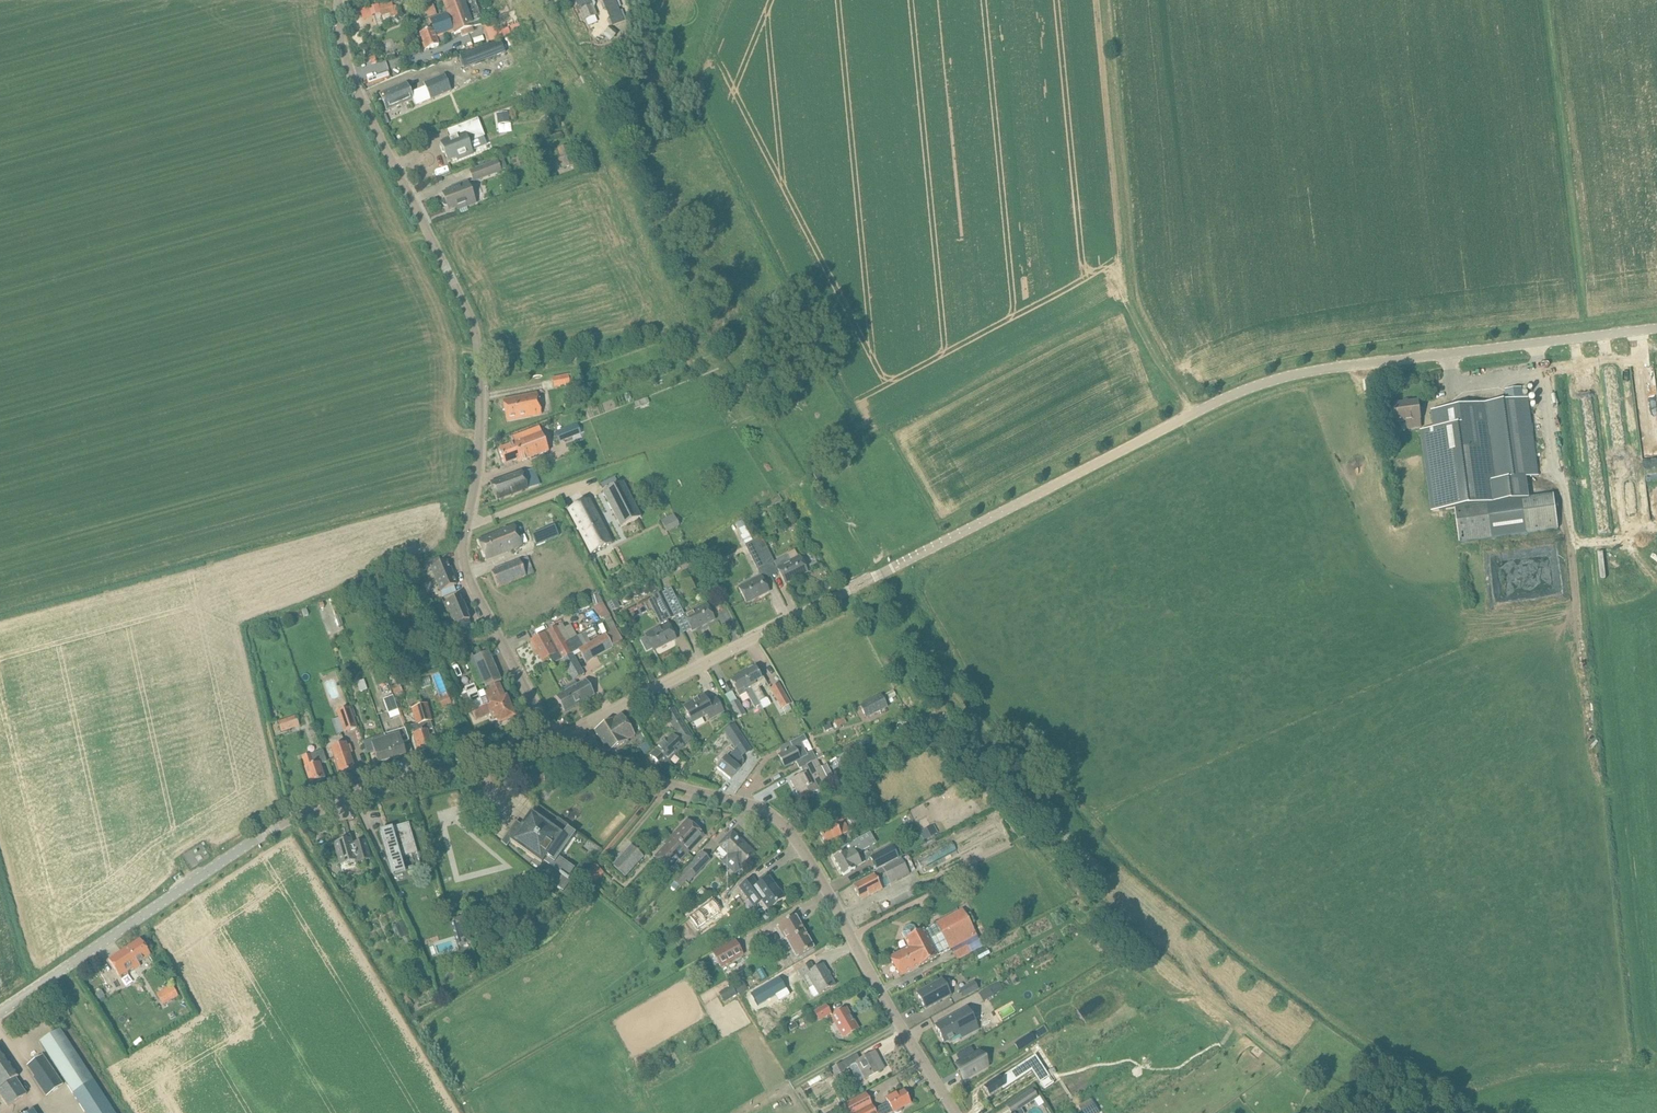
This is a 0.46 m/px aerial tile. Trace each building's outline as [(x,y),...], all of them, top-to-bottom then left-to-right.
[(471,28),(482,24),(473,0),(442,0),(447,13),(430,19),(433,29),(420,34),(426,50),(439,45),(436,39),(454,32),(454,34),(466,30),(468,35),(473,33),(471,28)] [(392,1),(379,4),(381,16),(389,14),(390,17),(399,15),(396,6),(393,6),(392,1)] [(362,18),(380,15),(379,6),(360,8),(362,18)] [(491,46),(452,61),(456,71),(495,56),(491,46)] [(413,106),(450,91),(444,75),(423,83),(425,87),(411,93),(406,83),(380,94),(387,111),(411,100),(413,106)] [(507,112),(497,114),(499,124),(509,123),(507,112)] [(445,153),(448,161),(457,157),(457,156),(471,150),(468,143),(485,136),(478,119),(456,127),(459,135),(441,142),(441,144),(440,146),(442,152),(445,153)] [(560,156),(570,153),(567,146),(557,149),(560,156)] [(587,150),(575,155),(578,163),(590,158),(587,150)] [(503,159),(470,171),(474,181),(507,168),(503,159)] [(443,200),(442,201),(442,203),(443,205),(445,206),(447,205),(449,210),(465,204),(466,206),(475,203),(468,182),(458,186),(459,188),(443,194),(445,199),(443,200)] [(554,387),(575,383),(573,374),(552,378),(554,387)] [(1538,475),(1528,398),(1523,399),(1521,389),(1506,391),(1507,401),(1433,411),(1435,429),(1421,431),(1432,512),(1454,509),(1459,543),(1557,530),(1553,495),(1522,499),(1519,477),(1538,475)] [(507,421),(518,419),(541,414),(537,394),(503,401),(507,421)] [(1420,419),(1420,412),(1418,402),(1394,405),(1396,422),(1407,421),(1408,429),(1421,428),(1420,419)] [(577,424),(556,432),(559,442),(580,433),(577,424)] [(539,427),(522,434),(531,458),(548,451),(539,427)] [(519,463),(531,458),(522,434),(512,438),(514,443),(499,449),(504,464),(518,459),(519,463)] [(527,490),(520,472),(490,483),(497,500),(527,490)] [(640,518),(631,498),(623,483),(603,493),(621,528),(640,518)] [(768,500),(770,506),(782,502),(780,495),(768,500)] [(589,499),(568,510),(591,554),(612,543),(589,499)] [(673,514),(661,521),(667,532),(679,526),(673,514)] [(545,515),(537,518),(540,526),(548,523),(545,515)] [(742,540),(749,536),(741,520),(736,523),(742,535),(741,536),(742,540)] [(795,523),(788,527),(792,533),(799,529),(795,523)] [(536,534),(540,543),(561,535),(557,525),(536,534)] [(514,526),(478,540),(486,559),(522,545),(514,526)] [(750,536),(753,541),(768,570),(776,566),(761,536),(758,538),(756,533),(750,536)] [(801,535),(794,538),(797,544),(807,539),(803,533),(801,534),(801,535)] [(760,574),(768,570),(753,541),(745,545),(760,574)] [(699,552),(692,555),(696,562),(703,558),(699,552)] [(527,557),(491,572),(497,588),(534,573),(527,557)] [(807,572),(802,562),(800,557),(777,568),(785,583),(807,572)] [(437,579),(453,573),(450,567),(449,567),(447,561),(432,567),(437,579)] [(455,578),(453,573),(437,579),(442,591),(457,585),(454,579),(455,578)] [(739,588),(742,593),(747,603),(769,592),(761,576),(739,588)] [(662,593),(673,615),(679,627),(688,622),(692,631),(714,620),(707,604),(696,610),(697,612),(686,617),(671,589),(662,593)] [(594,618),(581,625),(585,627),(609,615),(597,593),(593,594),(594,596),(591,597),(594,606),(598,604),(594,607),(599,616),(595,619),(594,618)] [(673,615),(662,593),(654,597),(647,601),(660,627),(668,624),(665,619),(673,615)] [(449,615),(466,608),(463,602),(462,603),(459,597),(444,603),(449,615)] [(334,598),(330,600),(338,628),(343,626),(334,598)] [(616,599),(607,604),(611,611),(620,607),(616,599)] [(466,608),(449,615),(454,627),(469,620),(467,614),(468,613),(466,608)] [(668,624),(660,627),(645,635),(653,651),(676,639),(668,624)] [(552,649),(565,643),(556,627),(544,634),(552,649)] [(552,649),(544,634),(531,641),(542,661),(549,657),(553,664),(561,659),(563,658),(591,643),(589,640),(597,636),(593,628),(565,643),(552,649)] [(442,639),(448,636),(446,630),(440,632),(442,639)] [(614,647),(607,634),(579,650),(585,662),(612,648),(614,647)] [(486,687),(491,685),(501,681),(489,650),(473,657),(472,654),(467,656),(480,688),(485,686),(486,687)] [(573,653),(563,658),(561,659),(573,681),(584,675),(573,653)] [(755,667),(743,674),(759,702),(765,698),(759,687),(767,683),(763,677),(761,678),(755,667)] [(423,688),(440,682),(437,674),(420,680),(423,688)] [(759,702),(743,674),(731,681),(740,697),(746,693),(755,708),(760,704),(759,702)] [(364,680),(356,682),(360,692),(367,690),(364,680)] [(594,695),(589,686),(585,680),(577,685),(576,683),(573,684),(574,686),(556,697),(565,712),(594,695)] [(400,684),(392,687),(394,694),(394,695),(400,693),(403,692),(400,684)] [(466,689),(459,692),(463,701),(470,699),(475,711),(472,713),(475,720),(491,713),(493,719),(497,718),(499,723),(514,716),(499,684),(489,688),(490,690),(485,693),(486,696),(480,698),(474,685),(466,688),(466,689)] [(781,709),(790,704),(778,684),(770,689),(781,709)] [(439,709),(452,703),(445,690),(433,695),(439,709)] [(392,696),(383,700),(388,714),(398,710),(392,696)] [(723,711),(721,708),(716,699),(708,703),(704,696),(684,707),(693,723),(707,715),(710,719),(723,711)] [(860,706),(866,718),(886,707),(881,696),(860,706)] [(656,700),(649,704),(652,709),(659,706),(656,700)] [(738,701),(729,706),(736,720),(738,719),(739,721),(738,722),(742,729),(742,728),(745,733),(749,730),(747,726),(749,724),(745,718),(741,720),(740,718),(745,715),(738,701)] [(432,747),(428,731),(432,730),(430,722),(432,721),(427,704),(412,708),(416,724),(411,726),(419,751),(432,747)] [(336,712),(343,733),(358,728),(351,707),(336,712)] [(662,767),(692,739),(674,709),(665,714),(677,734),(675,736),(673,734),(650,755),(662,767)] [(301,714),(277,722),(281,733),(305,724),(301,714)] [(595,731),(608,752),(635,734),(621,714),(595,731)] [(389,746),(393,759),(405,755),(402,743),(409,741),(405,728),(385,734),(389,746)] [(730,779),(739,769),(744,762),(741,757),(751,751),(737,730),(727,736),(735,749),(727,759),(726,758),(717,768),(730,779)] [(790,732),(780,737),(784,744),(794,739),(790,732)] [(389,746),(385,734),(363,741),(367,754),(374,751),(378,764),(393,759),(389,746)] [(816,762),(817,761),(813,752),(805,756),(800,746),(806,744),(802,736),(780,747),(783,753),(778,755),(785,768),(796,762),(799,769),(816,760),(816,762)] [(470,745),(468,738),(459,741),(461,747),(470,745)] [(331,748),(337,764),(340,775),(355,770),(349,754),(352,753),(350,745),(347,746),(346,743),(331,748)] [(852,743),(841,748),(845,757),(856,751),(852,743)] [(319,763),(326,760),(323,750),(303,757),(307,768),(305,769),(310,784),(325,779),(319,763)] [(817,761),(816,762),(816,760),(799,769),(800,769),(801,768),(804,774),(791,781),(800,799),(818,790),(829,784),(825,777),(831,774),(824,758),(817,761)] [(859,810),(847,817),(853,828),(865,820),(859,810)] [(560,856),(569,843),(575,834),(567,828),(562,835),(531,812),(520,827),(516,824),(503,842),(507,846),(510,842),(534,859),(531,864),(538,868),(536,871),(563,890),(570,879),(568,878),(575,867),(560,856)] [(671,836),(688,853),(705,836),(687,819),(671,836)] [(826,844),(836,839),(848,832),(842,820),(819,832),(826,844)] [(414,842),(412,833),(409,823),(381,831),(392,872),(404,869),(397,847),(414,842)] [(930,827),(920,832),(924,840),(935,834),(930,827)] [(734,875),(747,861),(754,853),(731,831),(719,844),(734,859),(726,867),(734,875)] [(862,864),(856,855),(876,844),(870,832),(853,842),(843,847),(845,852),(834,858),(843,875),(855,869),(855,868),(862,864)] [(688,853),(671,836),(665,843),(666,844),(654,857),(668,871),(678,861),(679,862),(688,853)] [(370,860),(365,842),(365,841),(352,845),(351,839),(335,844),(343,872),(366,866),(364,861),(370,860)] [(940,858),(956,850),(952,842),(936,850),(940,858)] [(896,844),(869,857),(875,869),(901,856),(896,844)] [(631,846),(614,865),(625,875),(642,857),(631,846)] [(701,852),(686,868),(695,876),(710,860),(701,852)] [(401,857),(403,864),(414,862),(412,855),(401,857)] [(882,890),(877,882),(886,877),(890,884),(909,875),(908,874),(915,870),(907,855),(873,873),(874,875),(853,886),(860,899),(868,895),(869,897),(882,890)] [(592,862),(580,875),(592,886),(603,873),(592,862)] [(768,909),(776,904),(784,898),(779,889),(778,890),(768,877),(758,885),(752,878),(740,887),(748,899),(755,908),(763,902),(768,909)] [(712,901),(689,917),(697,928),(719,911),(712,901)] [(900,977),(938,956),(977,936),(963,909),(924,930),(923,929),(917,932),(914,926),(910,925),(903,928),(902,933),(905,939),(909,948),(890,958),(900,977)] [(797,958),(804,954),(814,948),(795,916),(777,926),(785,940),(787,939),(797,958)] [(467,938),(461,917),(452,919),(458,940),(467,938)] [(393,926),(399,940),(410,935),(403,921),(393,926)] [(769,936),(760,942),(763,947),(773,941),(769,936)] [(140,939),(109,960),(121,980),(141,967),(139,963),(151,955),(140,939)] [(736,940),(713,953),(721,968),(744,955),(736,940)] [(813,998),(825,991),(835,985),(823,964),(814,969),(811,963),(797,971),(813,998)] [(786,975),(774,981),(780,992),(791,986),(786,975)] [(942,979),(917,993),(925,1009),(951,995),(948,990),(942,979)] [(127,986),(137,1003),(148,997),(138,980),(127,986)] [(743,981),(734,986),(739,996),(748,990),(743,981)] [(974,982),(960,990),(964,997),(978,989),(974,982)] [(769,983),(751,993),(758,1006),(776,995),(769,983)] [(171,985),(156,994),(162,1005),(178,996),(171,985)] [(737,995),(732,986),(719,993),(724,1002),(737,995)] [(980,993),(981,995),(984,1000),(993,995),(989,988),(980,993)] [(814,1012),(819,1020),(831,1013),(827,1005),(814,1012)] [(843,1038),(846,1036),(856,1030),(851,1023),(854,1021),(846,1008),(831,1017),(843,1038)] [(979,1028),(977,1025),(967,1008),(934,1026),(944,1043),(960,1034),(962,1038),(979,1028)] [(60,1029),(40,1042),(85,1112),(114,1112),(60,1029)] [(1035,1040),(1034,1039),(1031,1033),(1025,1037),(1026,1037),(1030,1043),(1035,1040)] [(960,1062),(956,1065),(964,1079),(977,1072),(980,1070),(984,1068),(976,1054),(975,1054),(971,1047),(957,1055),(959,1059),(960,1062)] [(9,1106),(27,1094),(16,1077),(18,1076),(0,1049),(0,1094),(9,1106)] [(857,1054),(830,1069),(835,1077),(845,1071),(844,1070),(849,1067),(857,1082),(865,1077),(866,1079),(884,1068),(875,1051),(860,1060),(857,1054)] [(63,1084),(49,1064),(43,1055),(27,1065),(35,1076),(34,1077),(47,1096),(63,1084)] [(999,1077),(983,1087),(989,1096),(1002,1088),(1003,1090),(1004,1089),(1003,1089),(1031,1070),(1039,1082),(1048,1076),(1034,1055),(1000,1078),(999,1077)] [(1021,1108),(1033,1100),(1037,1105),(1041,1107),(1042,1106),(1045,1110),(1048,1108),(1040,1096),(1037,1098),(1032,1090),(1007,1107),(1011,1112),(1024,1112),(1021,1108)] [(875,1109),(877,1112),(890,1112),(893,1111),(893,1112),(894,1111),(895,1112),(897,1112),(898,1112),(901,1112),(902,1109),(901,1108),(911,1103),(904,1091),(897,1094),(896,1093),(886,1098),(888,1102),(885,1104),(882,1106),(875,1109)] [(873,1106),(867,1095),(846,1106),(849,1112),(860,1112),(868,1109),(873,1106)]
